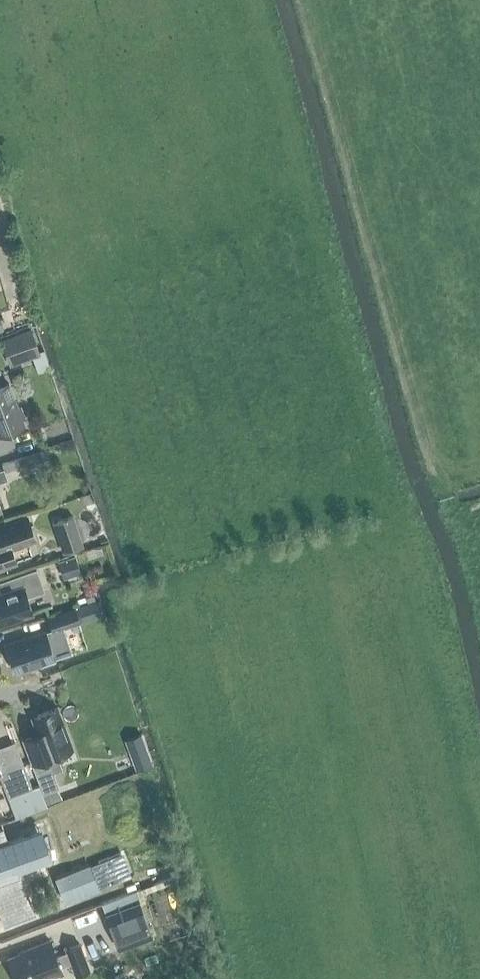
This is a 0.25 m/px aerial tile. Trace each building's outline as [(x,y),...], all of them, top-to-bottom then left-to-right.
[(31,342),(20,347),(16,336),(0,342),(0,350),(6,365),(36,354),(31,342)] [(34,355),(40,370),(50,366),(44,351),(34,355)] [(24,425),(21,419),(23,418),(19,406),(17,407),(7,383),(0,386),(0,434),(24,425)] [(24,456),(29,472),(52,464),(47,448),(24,456)] [(84,547),(73,515),(53,522),(64,554),(84,547)] [(20,519),(0,525),(0,568),(14,563),(10,549),(28,543),(36,540),(28,516),(20,519)] [(74,557),(57,562),(61,573),(78,567),(74,557)] [(0,596),(0,623),(30,613),(25,597),(42,591),(34,570),(3,580),(7,593),(0,596)] [(92,590),(84,592),(87,603),(95,601),(92,590)] [(97,601),(73,609),(47,618),(52,632),(78,623),(102,615),(97,601)] [(5,645),(14,672),(53,658),(43,631),(5,645)] [(38,786),(41,794),(57,788),(58,788),(53,773),(61,770),(56,755),(72,749),(57,707),(30,717),(36,734),(21,740),(38,786)] [(152,765),(141,734),(124,740),(136,771),(152,765)] [(41,794),(38,786),(31,788),(14,742),(0,748),(0,780),(14,819),(40,809),(46,807),(46,805),(41,794)] [(57,788),(41,794),(46,805),(61,799),(57,788)] [(4,925),(32,914),(17,871),(33,865),(22,835),(4,841),(0,830),(0,913),(4,925)] [(90,863),(55,877),(65,903),(101,889),(90,863)] [(140,904),(135,891),(101,904),(106,917),(140,904)] [(140,904),(106,917),(118,949),(152,936),(140,904)] [(76,975),(89,970),(79,944),(66,949),(67,952),(56,956),(50,941),(28,949),(28,951),(8,959),(15,978),(45,978),(62,973),(60,967),(71,963),(76,975)]
